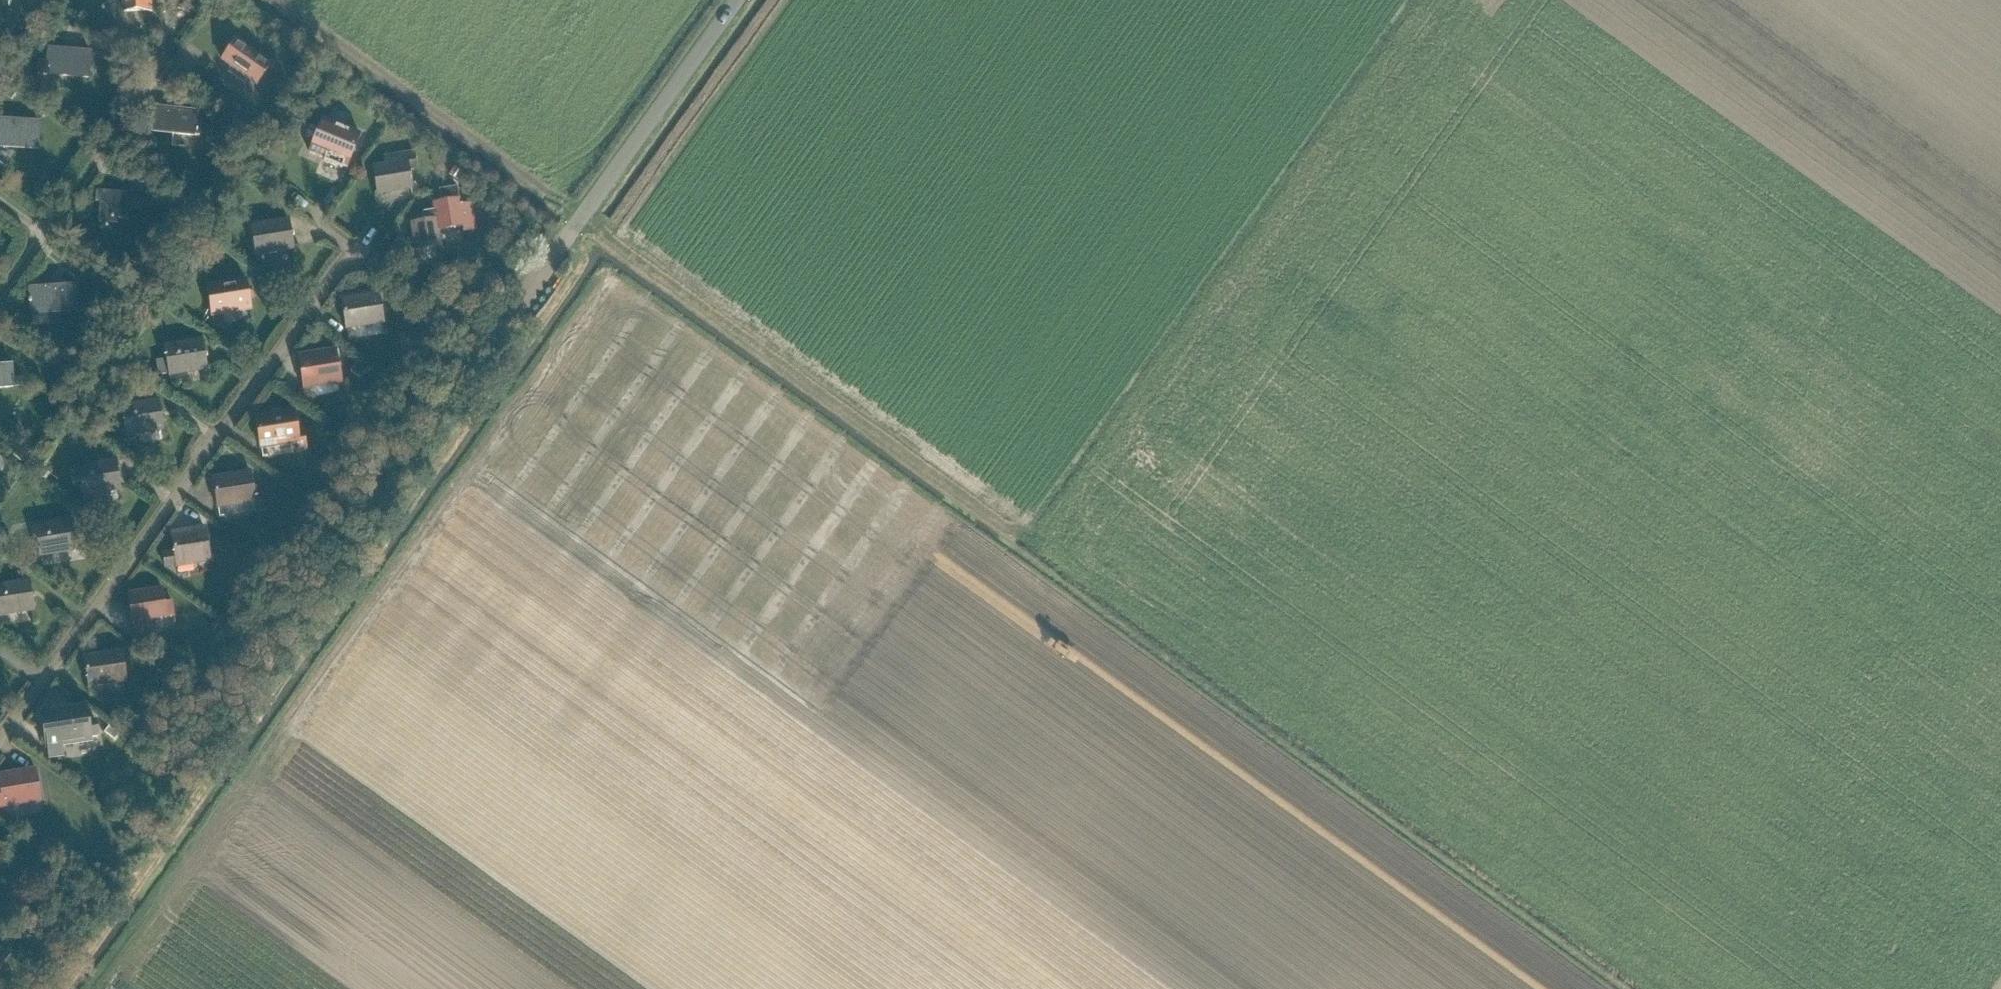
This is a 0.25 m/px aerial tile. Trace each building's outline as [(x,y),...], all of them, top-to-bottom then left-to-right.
[(123,12),(150,11),(150,0),(123,0),(123,12)] [(256,85),(270,65),(235,41),(221,60),(231,67),(228,71),(243,82),(246,78),(256,85)] [(38,62),(37,76),(88,81),(91,55),(49,50),(48,63),(38,62)] [(295,86),(303,75),(296,70),(289,81),(295,86)] [(11,85),(3,94),(11,100),(19,91),(11,85)] [(194,136),(200,137),(202,124),(195,124),(196,116),(155,111),(153,133),(194,138),(194,136)] [(38,152),(40,123),(0,120),(0,150),(38,152)] [(346,168),(360,135),(323,120),(318,131),(309,127),(304,138),(314,142),(309,153),(324,159),(323,161),(341,169),(342,167),(346,168)] [(385,165),(372,167),(377,197),(411,191),(407,169),(414,167),(412,152),(383,157),(385,165)] [(454,168),(449,176),(459,182),(463,175),(454,168)] [(441,203),(433,204),(434,211),(438,232),(462,228),(463,233),(477,231),(472,203),(460,205),(457,187),(438,190),(441,203)] [(97,193),(96,203),(101,203),(100,218),(129,220),(130,209),(142,210),(143,195),(97,193)] [(441,247),(438,232),(434,211),(422,213),(422,218),(416,219),(417,222),(410,223),(415,251),(441,247)] [(288,221),(250,226),(255,258),(292,253),(288,221)] [(205,253),(215,261),(223,251),(213,243),(205,253)] [(206,288),(211,319),(212,319),(212,316),(247,309),(248,312),(249,312),(243,281),(242,281),(243,282),(207,288),(206,288)] [(27,288),(29,311),(29,316),(78,313),(76,285),(27,288)] [(95,292),(106,301),(112,293),(101,285),(95,292)] [(380,294),(340,300),(345,332),(384,326),(380,294)] [(158,376),(168,375),(168,378),(206,372),(201,341),(164,346),(166,360),(156,361),(158,376)] [(336,353),(298,359),(303,391),(342,385),(336,353)] [(366,371),(356,364),(350,372),(360,379),(366,371)] [(13,389),(12,367),(0,368),(0,390),(13,389)] [(158,400),(119,406),(124,438),(163,432),(158,400)] [(294,412),(254,418),(260,451),(297,445),(298,451),(307,450),(304,431),(298,432),(294,412)] [(78,469),(69,471),(72,486),(80,484),(82,497),(119,491),(114,460),(77,466),(78,469)] [(251,472),(211,478),(217,511),(254,505),(256,515),(266,512),(263,492),(255,493),(251,472)] [(70,519),(34,526),(39,559),(76,552),(70,519)] [(5,548),(11,539),(3,533),(4,532),(0,529),(0,544),(5,548)] [(173,552),(162,553),(165,570),(175,569),(175,568),(210,563),(205,532),(171,536),(173,552)] [(331,564),(324,572),(335,581),(341,573),(331,564)] [(31,613),(27,582),(0,587),(0,619),(31,613)] [(162,590),(128,594),(134,633),(151,630),(149,617),(164,615),(165,618),(173,617),(171,602),(164,603),(162,590)] [(122,651),(83,657),(88,690),(127,684),(122,651)] [(86,708),(42,714),(46,746),(47,746),(49,758),(62,756),(61,744),(91,740),(91,738),(98,737),(95,721),(89,722),(86,708)] [(3,808),(41,802),(35,769),(0,775),(0,804),(2,804),(3,808)] [(10,957),(0,949),(0,968),(10,957)]
